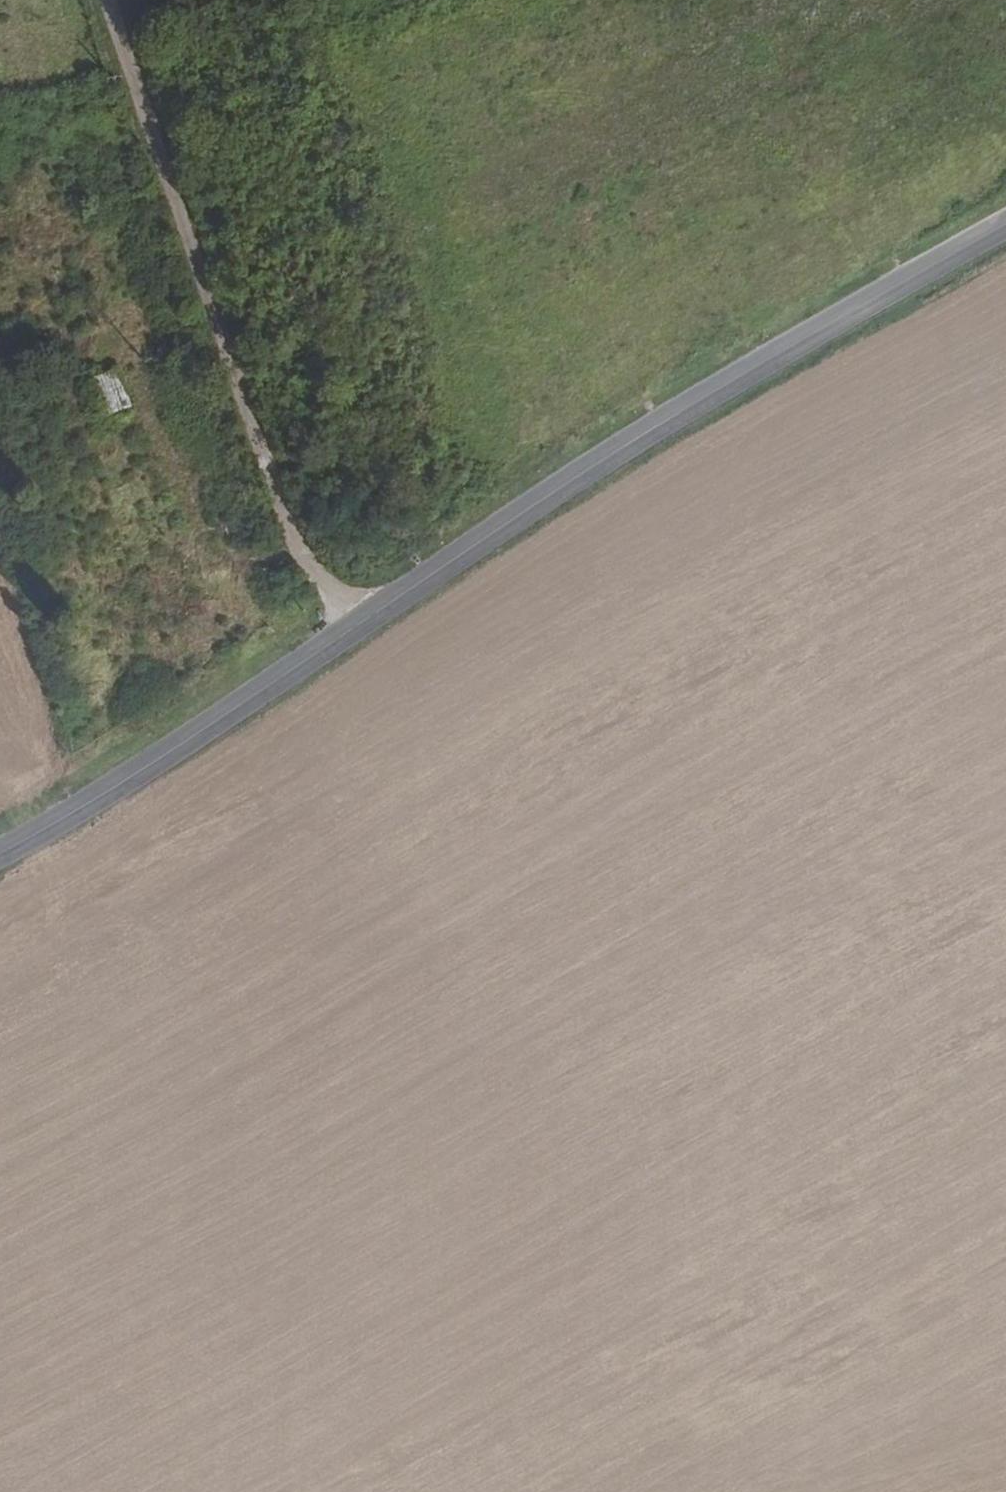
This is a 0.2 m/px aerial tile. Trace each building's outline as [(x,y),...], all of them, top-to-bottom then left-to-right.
[(108,414),(132,405),(117,367),(93,376),(108,414)]
